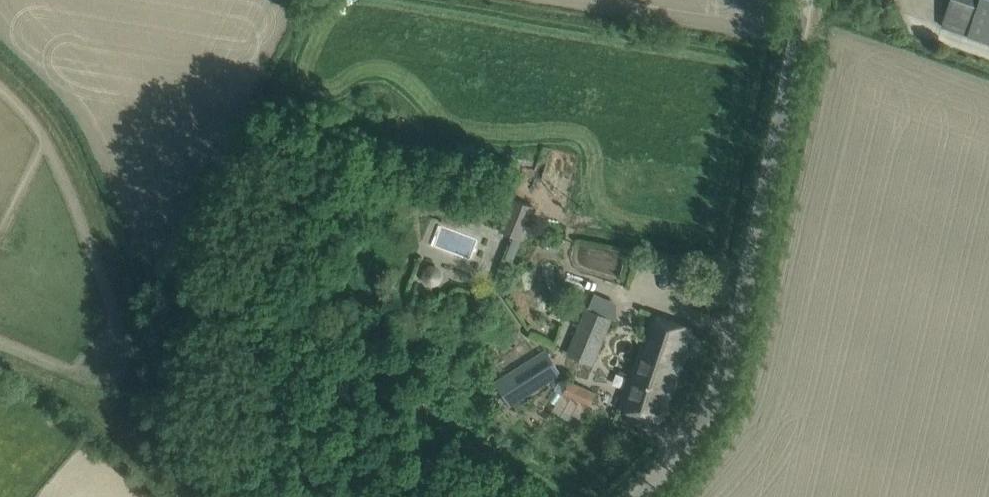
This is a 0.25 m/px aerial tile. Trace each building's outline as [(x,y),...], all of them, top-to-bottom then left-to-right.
[(942,26),(988,42),(988,0),(951,0),(942,26)] [(449,202),(442,221),(457,226),(470,216),(469,196),(449,202)] [(499,231),(513,236),(520,238),(532,207),(511,199),(499,231)] [(592,363),(610,318),(586,308),(567,353),(592,363)] [(693,328),(652,313),(619,408),(661,423),(678,374),(683,358),(678,357),(682,346),(686,348),(693,328)] [(530,393),(562,372),(547,351),(497,383),(511,405),(530,393)] [(596,393),(572,381),(566,393),(590,405),(596,393)]
